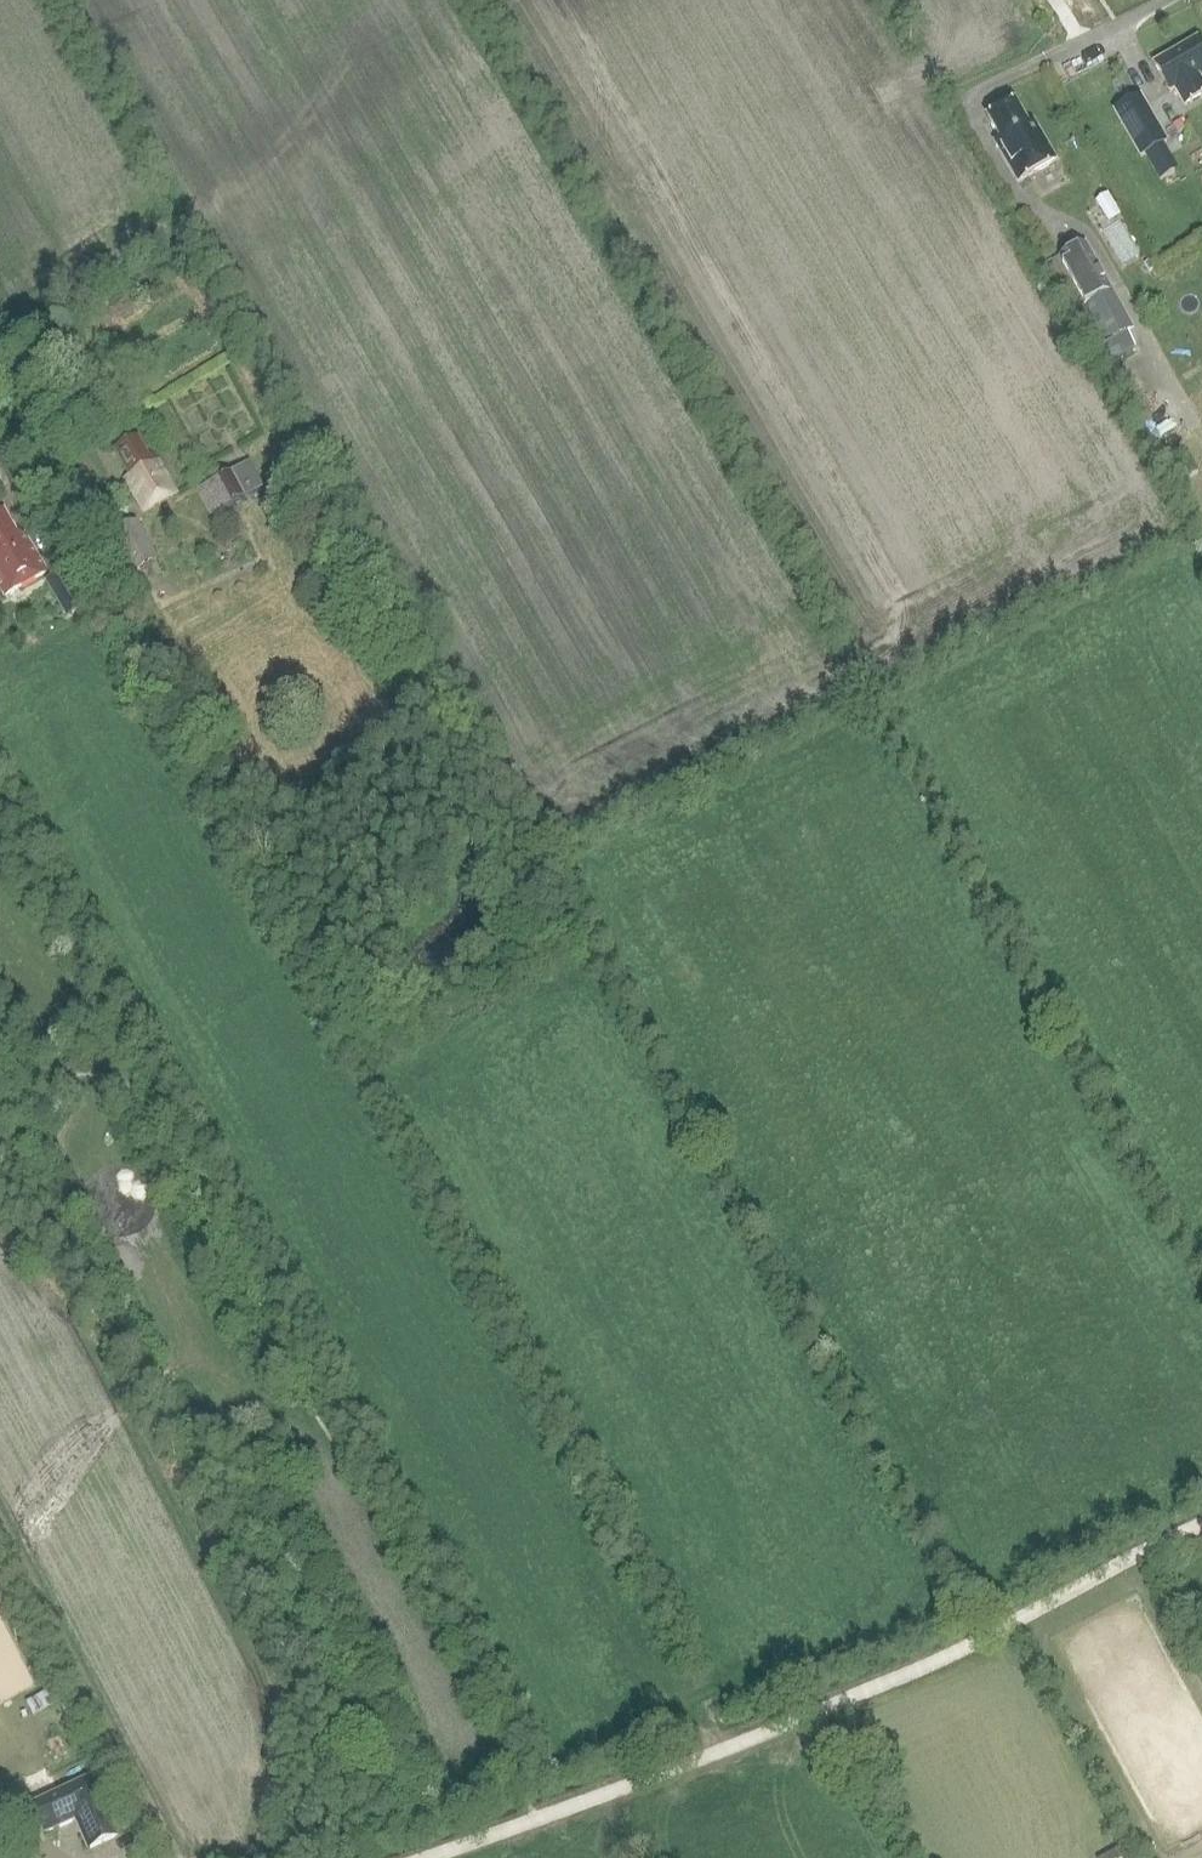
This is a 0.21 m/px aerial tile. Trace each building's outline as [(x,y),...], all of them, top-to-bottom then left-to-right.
[(1197,40),(1154,65),(1170,92),(1174,89),(1184,107),(1201,96),(1201,48),(1197,40)] [(1032,123),(1027,126),(1014,102),(986,119),(999,140),(994,143),(1017,181),(1054,159),(1032,123)] [(1168,141),(1148,107),(1121,123),(1141,157),(1168,141)] [(1134,330),(1085,243),(1046,265),(1093,353),(1099,349),(1107,363),(1135,347),(1127,333),(1134,330)] [(142,515),(177,494),(154,457),(148,458),(136,438),(114,452),(129,479),(124,481),(142,515)] [(250,461),(211,483),(225,509),(264,487),(250,461)] [(2,510),(0,512),(0,590),(4,597),(48,571),(26,539),(20,530),(16,533),(2,510)] [(158,560),(137,520),(99,540),(120,580),(158,560)] [(68,621),(88,609),(66,571),(46,583),(68,621)] [(57,1686),(35,1700),(42,1712),(65,1698),(57,1686)] [(48,1844),(78,1830),(91,1857),(95,1857),(122,1846),(95,1786),(34,1813),(48,1844)] [(1116,1852),(1103,1857),(1128,1857),(1123,1848),(1116,1852)]
